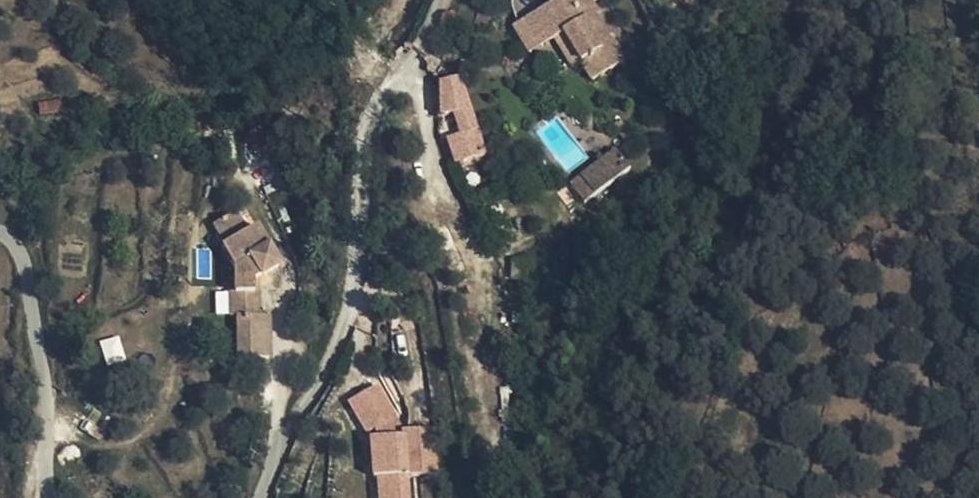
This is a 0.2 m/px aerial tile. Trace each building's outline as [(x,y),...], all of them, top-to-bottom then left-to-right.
[(556,40),(562,36),(579,65),(582,63),(593,81),(626,61),(614,42),(612,43),(595,16),(597,13),(589,0),(546,0),(550,6),(515,28),(530,56),(556,40)] [(562,36),(556,40),(574,68),(579,65),(562,36)] [(471,112),(458,80),(442,84),(443,117),(471,112)] [(604,168),(614,180),(630,169),(620,157),(604,168)] [(595,195),(614,180),(604,168),(600,164),(582,177),(595,195)] [(583,203),(595,195),(582,177),(571,186),(583,203)] [(269,359),(269,318),(259,318),(258,280),(278,268),(255,228),(244,234),(233,216),(213,228),(223,247),(221,249),(233,268),(234,295),(228,295),(229,318),(237,318),(238,359),(269,359)] [(370,445),(374,482),(379,481),(380,497),(408,497),(406,479),(437,476),(432,431),(402,434),(403,442),(394,442),(393,436),(386,425),(395,419),(379,388),(349,406),(366,437),(375,432),(376,444),(370,445)] [(402,434),(395,419),(387,425),(393,436),(394,442),(403,442),(402,434)]
